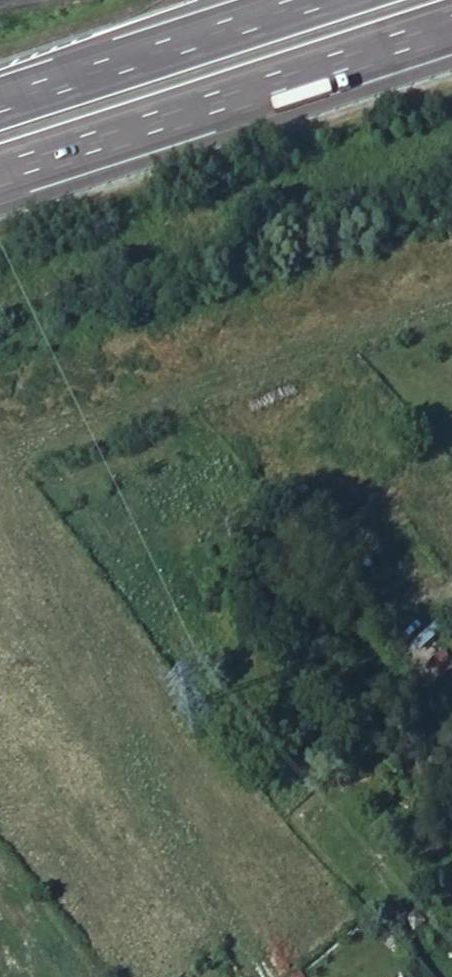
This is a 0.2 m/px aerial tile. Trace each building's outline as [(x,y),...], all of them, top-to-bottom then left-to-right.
[(450,672),(442,663),(430,673),(439,683),(450,672)]
